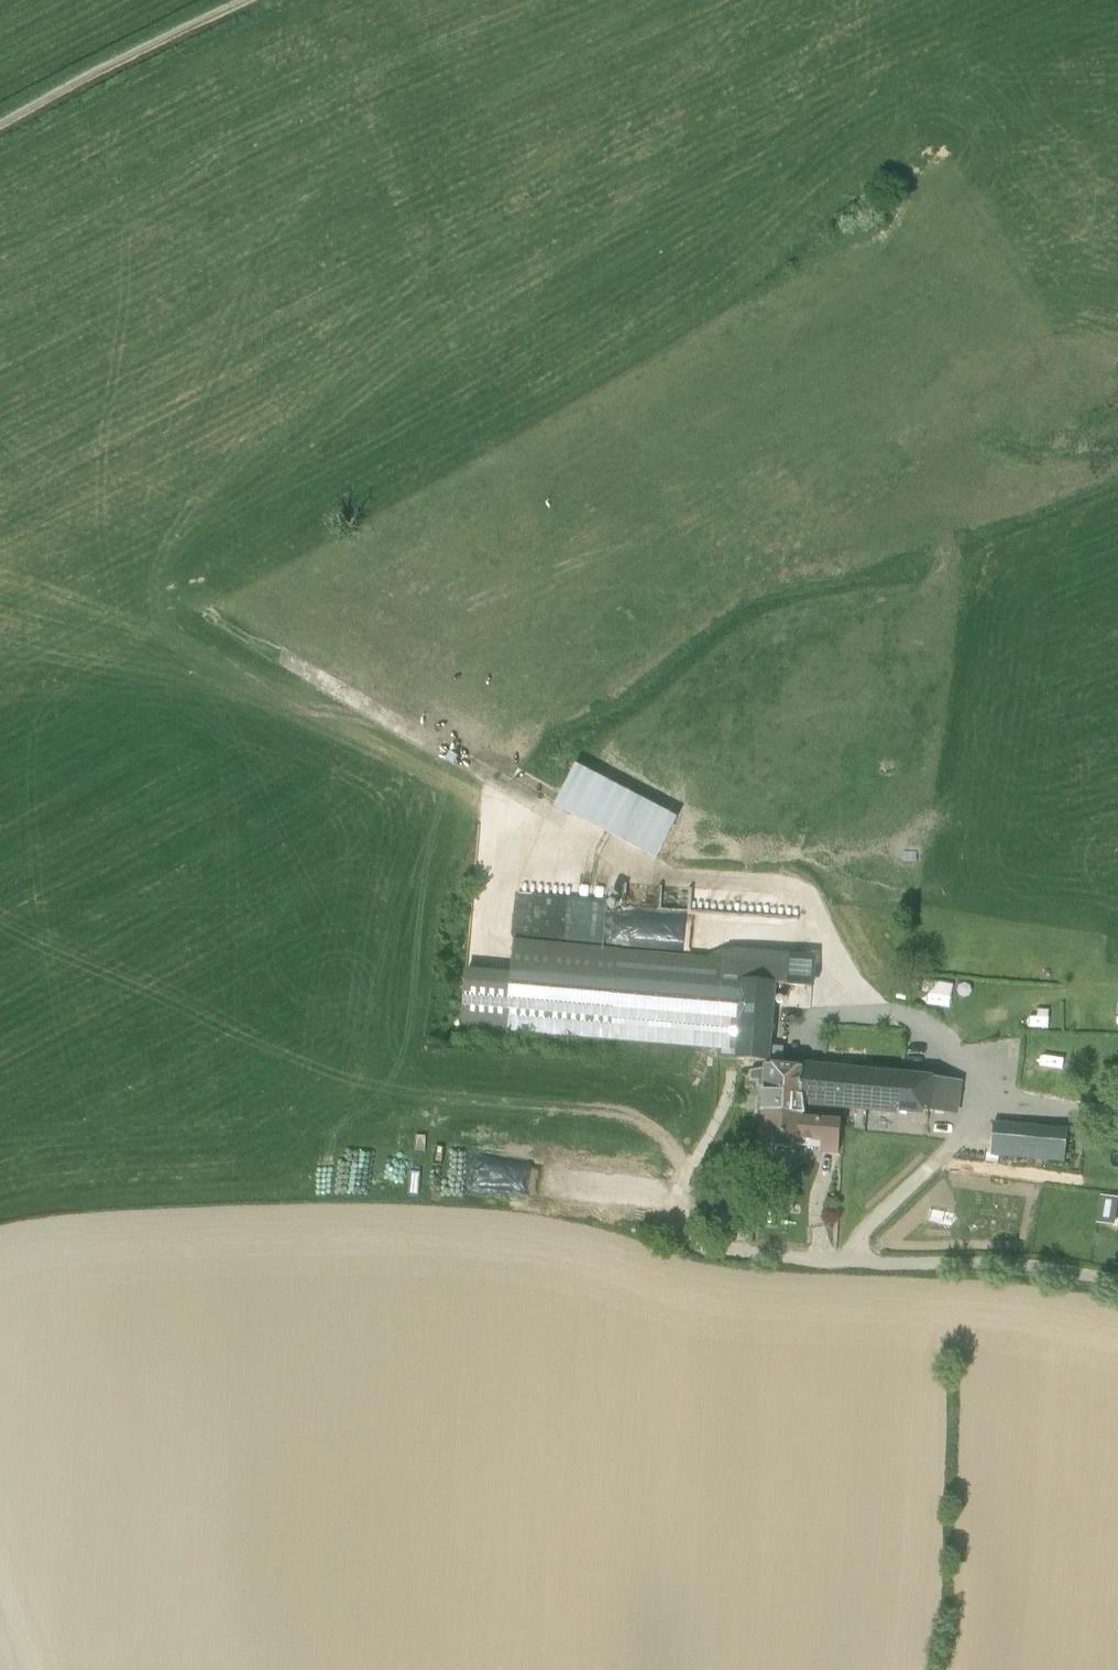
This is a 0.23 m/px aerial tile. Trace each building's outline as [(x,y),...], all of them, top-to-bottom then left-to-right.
[(789,979),(791,949),(711,943),(710,951),(515,936),(512,967),(467,963),(462,1024),(718,1044),(717,1053),(737,1054),(737,1053),(772,1055),(778,979),(789,979)] [(937,976),(932,1000),(955,1005),(959,980),(937,976)] [(794,1114),(799,1067),(769,1064),(768,1071),(751,1070),(750,1080),(759,1081),(758,1087),(767,1088),(765,1111),(794,1114)] [(959,1079),(934,1076),(804,1064),(804,1067),(799,1067),(794,1114),(805,1115),(807,1104),(868,1110),(891,1112),(891,1110),(929,1114),(930,1109),(956,1112),(959,1079)] [(805,1115),(794,1114),(765,1111),(761,1145),(799,1149),(800,1138),(823,1140),(822,1150),(840,1152),(843,1119),(805,1115)] [(1065,1123),(997,1119),(995,1150),(1063,1154),(1065,1123)] [(1098,1222),(1116,1225),(1117,1210),(1117,1197),(1102,1194),(1098,1222)]
